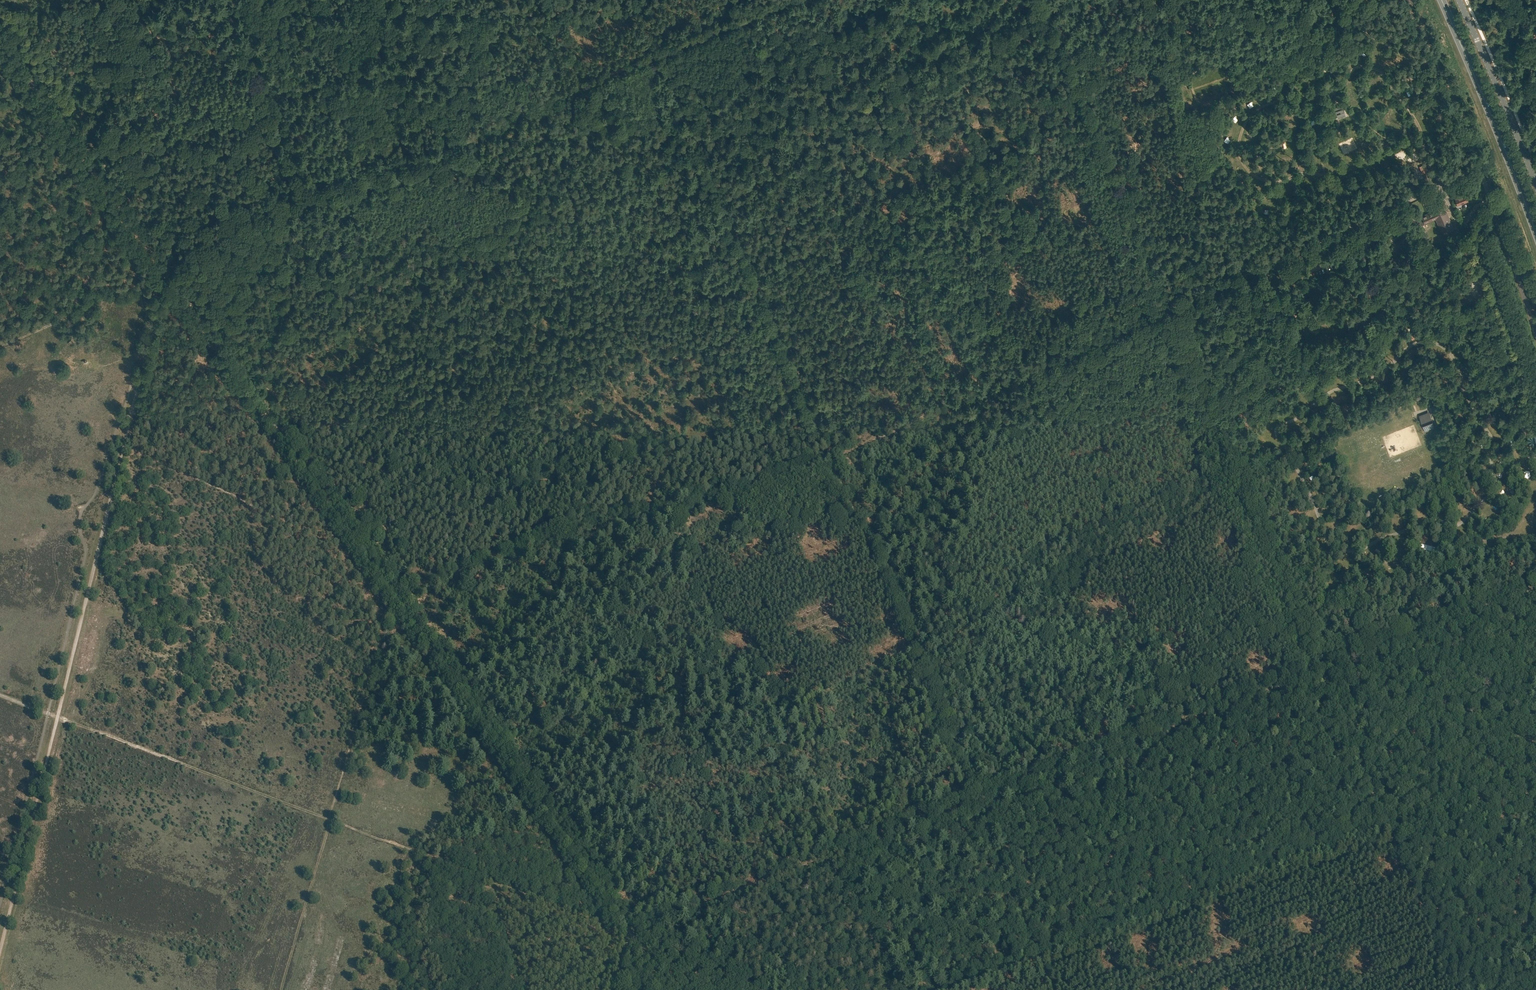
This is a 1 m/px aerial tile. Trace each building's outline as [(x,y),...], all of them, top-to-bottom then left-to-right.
[(1335,112),(1338,118),(1345,115),(1344,108),(1343,108),(1343,105),(1333,108),(1335,112)] [(1465,194),(1461,195),(1461,194),(1454,197),(1457,205),(1468,201),(1465,194)] [(1448,220),(1442,205),(1432,209),(1433,211),(1422,216),(1425,223),(1436,218),(1441,230),(1452,225),(1449,220),(1448,220)] [(1420,415),(1427,431),(1437,427),(1431,411),(1420,415)]
